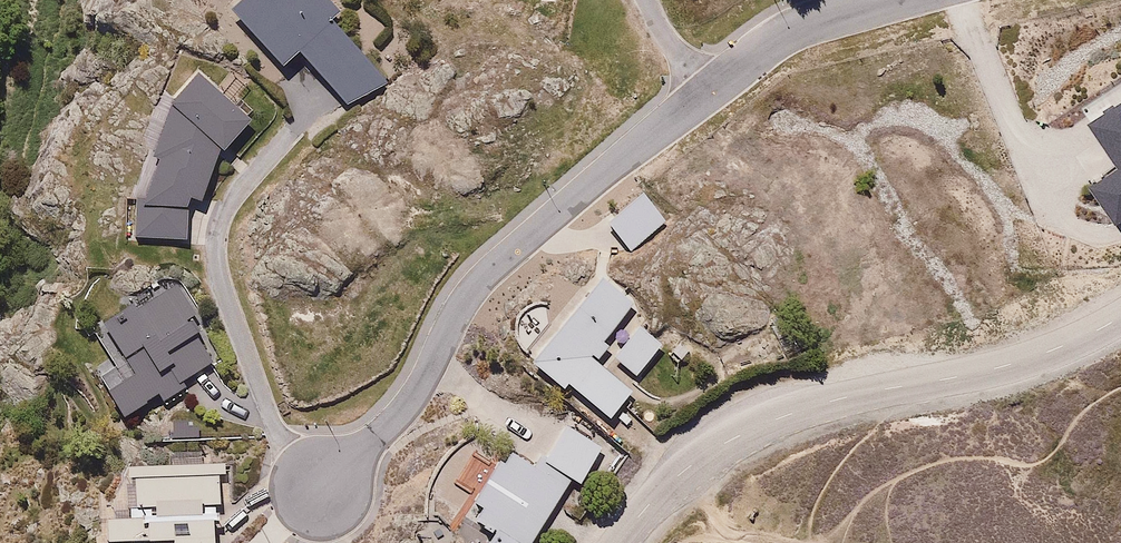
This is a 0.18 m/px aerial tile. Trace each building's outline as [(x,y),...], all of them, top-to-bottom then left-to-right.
[(230,9),(281,66),(299,50),(352,110),(381,84),(322,17),(331,9),(323,0),(240,0),(230,9)] [(214,148),(239,125),(187,75),(144,158),(150,162),(128,234),(179,240),(180,204),(184,195),(196,199),(214,148)] [(1092,126),(1120,170),(1092,186),(1118,228),(1120,226),(1120,108),(1092,126)] [(653,212),(634,188),(602,214),(622,237),(653,212)] [(191,311),(169,279),(103,323),(127,359),(96,379),(117,412),(151,389),(158,401),(186,383),(182,377),(208,359),(190,333),(197,329),(187,314),(191,311)] [(593,350),(586,344),(615,310),(579,279),(512,358),(546,387),(551,381),(592,416),(609,396),(573,364),(579,357),(583,361),(593,350)] [(643,342),(626,327),(605,351),(622,366),(643,342)] [(553,417),(533,450),(572,472),(591,439),(553,417)] [(556,472),(493,437),(455,505),(484,521),(472,542),(530,542),(532,540),(522,534),(556,472)] [(129,518),(107,518),(107,538),(129,538),(129,542),(148,542),(148,538),(171,537),(171,542),(212,542),(211,478),(128,479),(129,518)]
